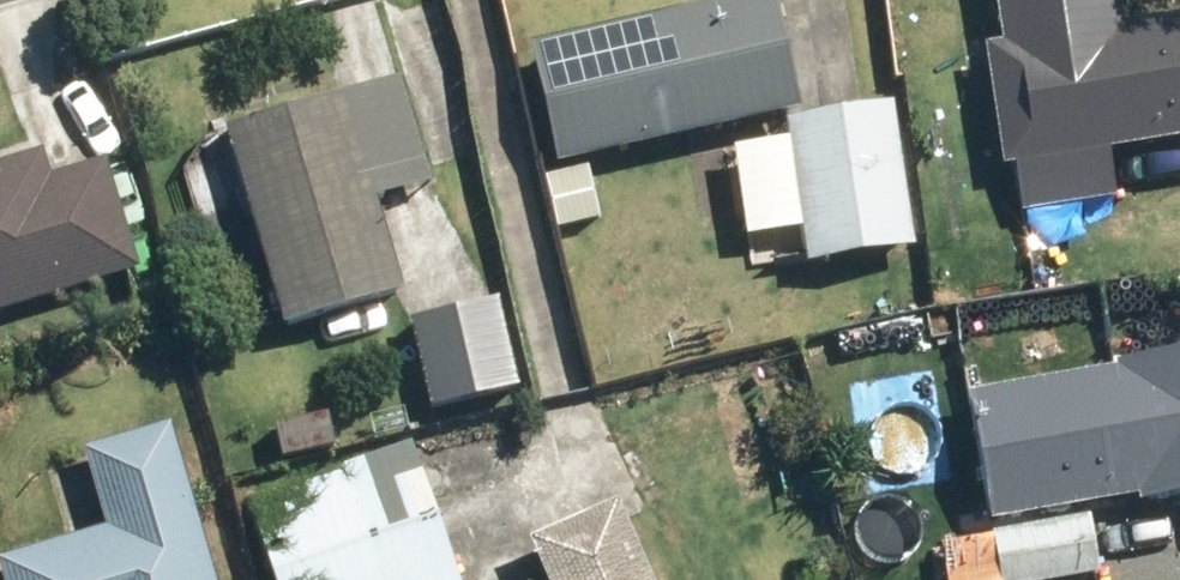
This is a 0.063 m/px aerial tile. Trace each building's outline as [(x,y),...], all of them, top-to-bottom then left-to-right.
[(528,45),(553,172),(794,124),(769,0),(753,0),(528,45)] [(1123,27),(1120,0),(990,0),(994,39),(971,41),(986,176),(1008,173),(1012,213),(1109,203),(1104,155),(1179,147),(1179,21),(1123,27)] [(428,194),(397,83),(223,132),(279,330),(401,296),(377,209),(428,194)] [(807,271),(917,260),(889,118),(787,128),(789,146),(735,152),(744,234),(803,228),(807,271)] [(140,281),(103,159),(39,179),(33,162),(0,172),(0,324),(140,281)] [(498,299),(403,325),(429,416),(523,389),(498,299)] [(981,524),(1179,497),(1179,357),(1112,366),(1114,379),(964,399),(981,524)] [(0,560),(0,579),(211,579),(175,435),(80,459),(99,535),(0,560)] [(412,443),(248,508),(270,579),(454,579),(412,443)] [(1090,522),(983,537),(941,543),(946,579),(1098,579),(1090,522)] [(623,525),(532,562),(540,579),(645,579),(623,525)]
